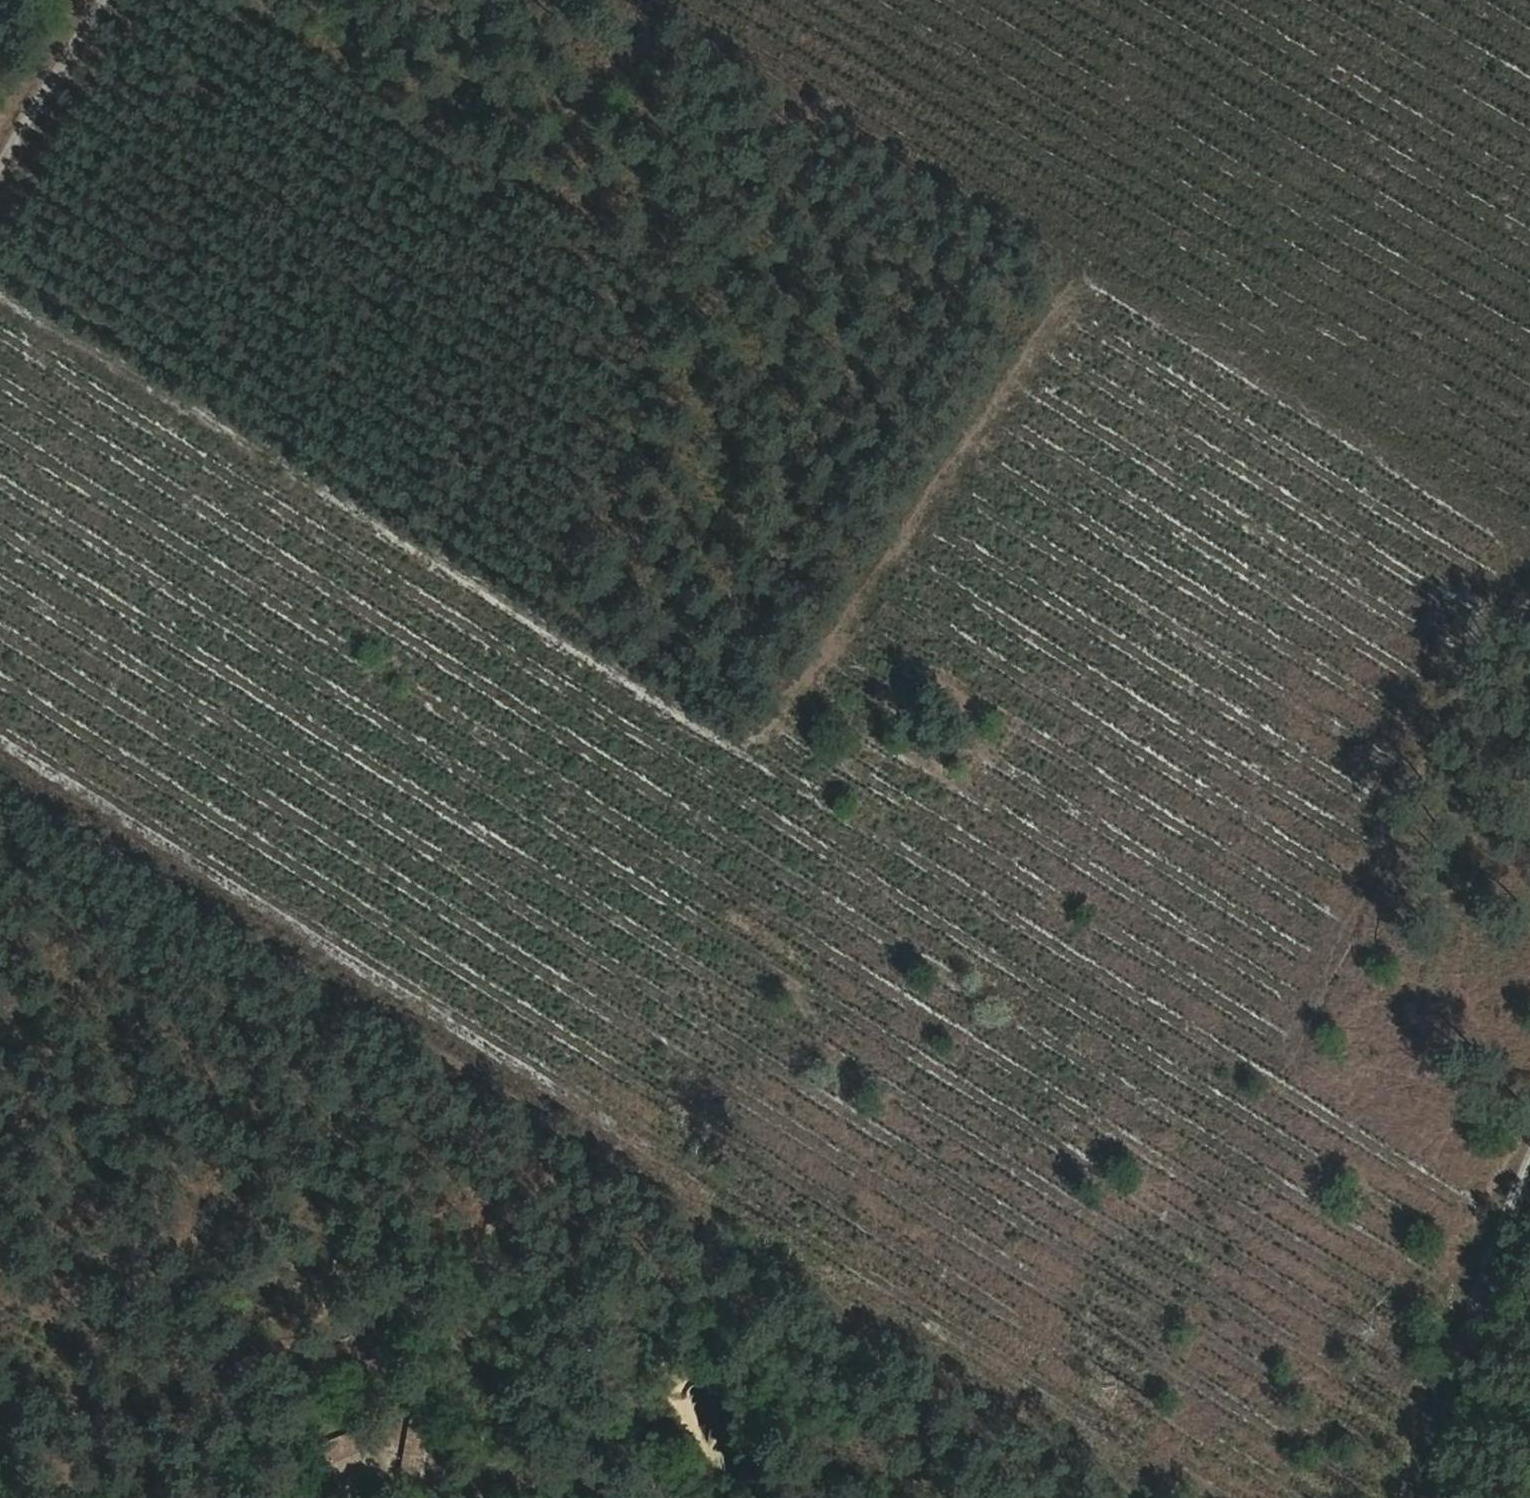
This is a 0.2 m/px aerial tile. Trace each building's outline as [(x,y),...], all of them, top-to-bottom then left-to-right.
[(416,1415),(403,1469),(443,1479),(456,1425),(416,1415)] [(365,1429),(334,1435),(342,1473),(373,1466),(365,1429)]
